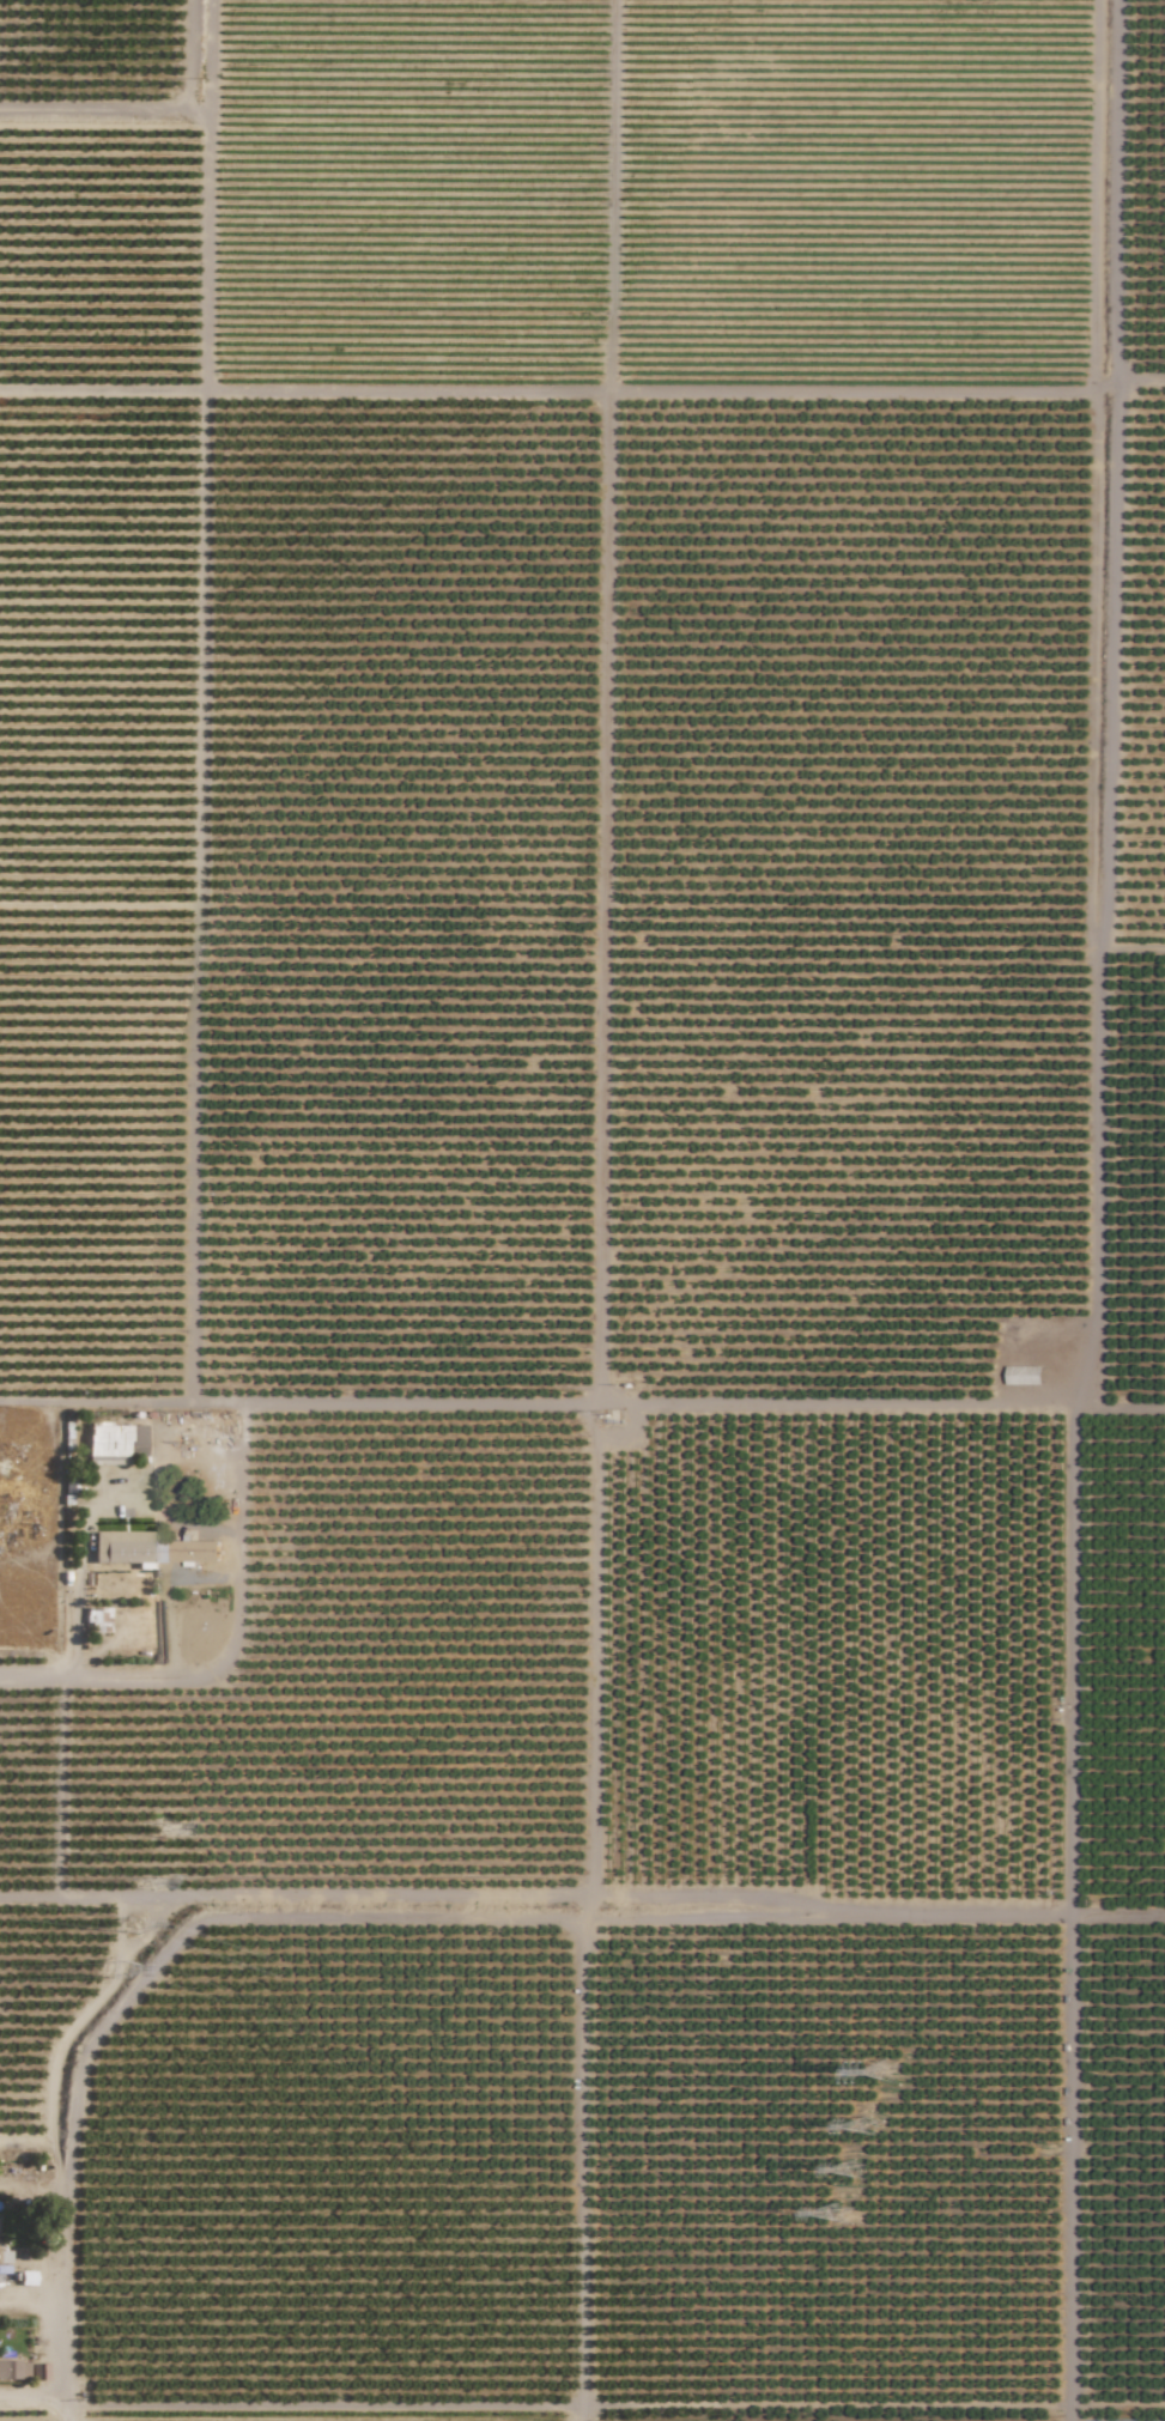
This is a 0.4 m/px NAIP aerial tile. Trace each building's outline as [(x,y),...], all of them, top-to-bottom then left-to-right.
[(143,1423),(87,1424),(87,1460),(129,1460),(129,1456),(144,1456),(143,1423)] [(92,1531),(92,1562),(136,1562),(136,1569),(152,1569),(152,1562),(221,1562),(220,1540),(150,1541),(150,1531),(92,1531)] [(28,2377),(28,2360),(0,2360),(0,2378),(28,2377)] [(29,2364),(30,2380),(47,2379),(46,2363),(29,2364)]
